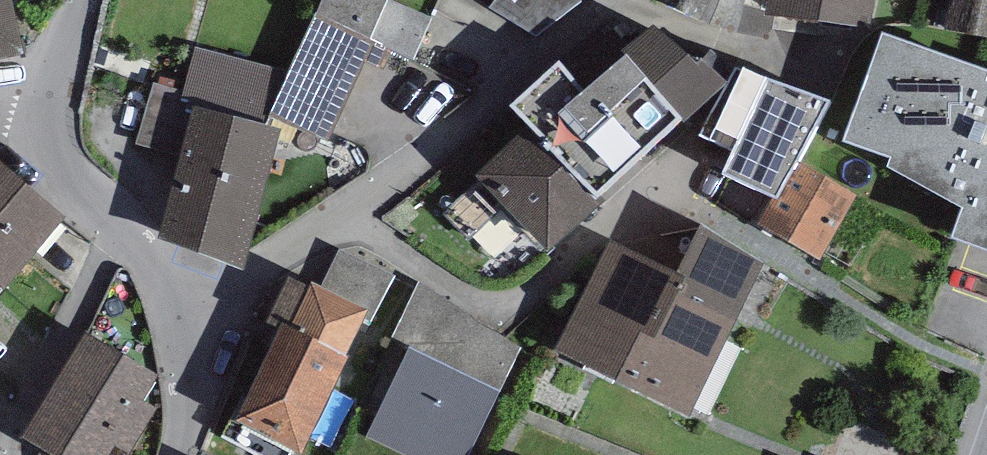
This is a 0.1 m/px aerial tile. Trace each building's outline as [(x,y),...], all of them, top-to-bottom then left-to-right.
[(24,45),(12,0),(0,0),(0,51),(24,45)] [(268,112),(328,139),(362,59),(372,36),(387,0),(319,0),(268,112)] [(400,0),(387,0),(372,36),(393,45),(415,56),(432,14),(400,0)] [(487,6),(533,34),(581,0),(492,0),(487,6)] [(706,15),(712,0),(670,0),(706,15)] [(768,5),(871,21),(874,0),(769,0),(768,5)] [(986,35),(986,0),(947,0),(942,27),(986,35)] [(654,17),(623,41),(626,44),(684,109),(726,74),(701,49),(697,52),(654,17)] [(884,29),(845,133),(894,150),(889,163),(964,202),(954,230),(986,242),(986,64),(884,29)] [(382,66),(393,45),(372,36),(362,59),(382,66)] [(597,194),(684,109),(626,44),(608,58),(596,46),(572,67),(559,51),(508,98),(527,120),(597,194)] [(731,144),(722,163),(777,188),(795,155),(829,92),(742,59),(740,65),(735,63),(699,128),(731,144)] [(188,89),(154,80),(138,140),(172,149),(188,89)] [(279,124),(194,101),(158,232),(242,265),(279,124)] [(597,194),(527,120),(475,168),(481,175),(443,210),(468,238),(507,203),(547,247),(600,198),(597,194)] [(854,187),(795,155),(777,188),(759,222),(818,254),(854,187)] [(3,283),(64,212),(0,157),(0,281),(3,283)] [(677,266),(612,234),(558,343),(690,410),(764,257),(700,217),(677,266)] [(392,274),(339,246),(320,281),(366,304),(361,313),(370,317),(392,274)] [(232,414),(300,447),(347,351),(344,349),(361,313),(366,304),(320,281),(312,278),(311,281),(287,270),(264,318),(276,323),(232,414)] [(409,341),(499,384),(521,344),(421,277),(394,333),(409,341)] [(21,430),(62,454),(104,454),(115,437),(130,446),(155,404),(141,395),(158,368),(86,325),(21,430)] [(409,341),(366,433),(412,454),(466,454),(499,384),(409,341)]
